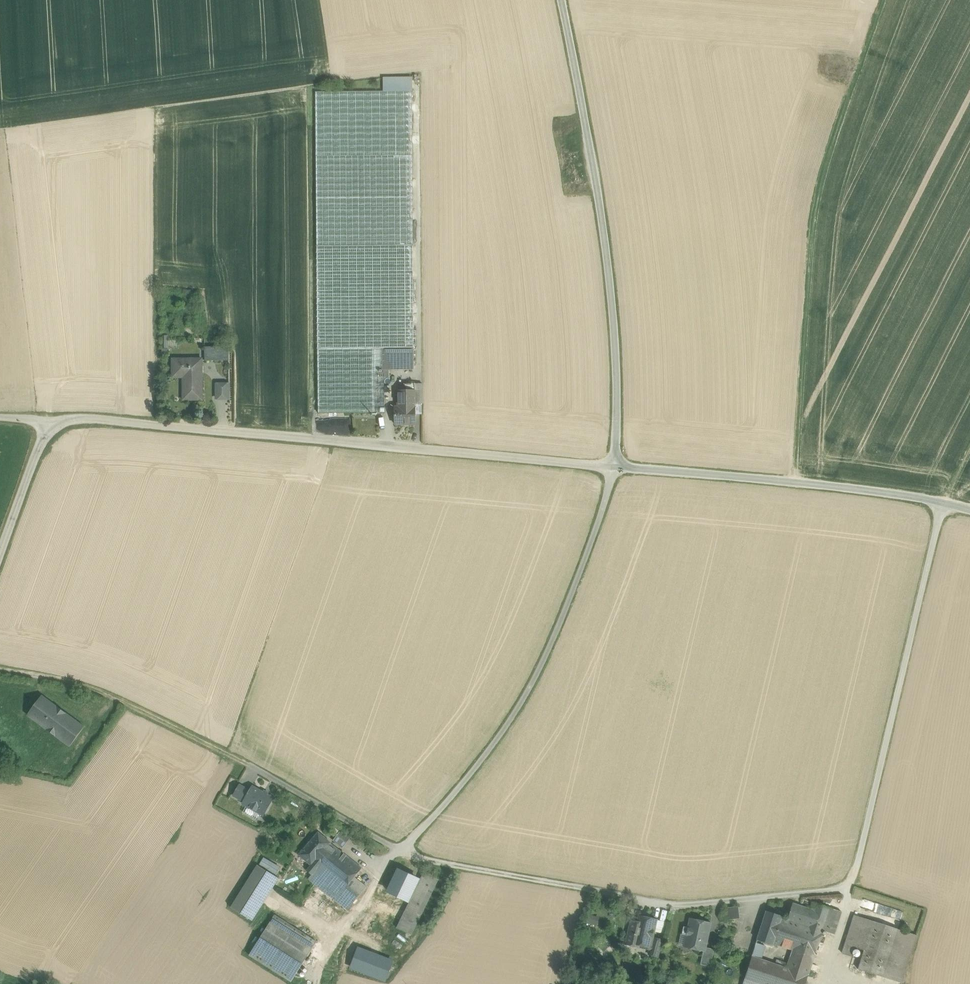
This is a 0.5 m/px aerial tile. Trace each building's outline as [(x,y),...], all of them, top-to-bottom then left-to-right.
[(412,97),(316,97),(317,246),(413,245),(412,97)] [(413,245),(317,246),(318,348),(413,347),(413,245)] [(229,346),(205,347),(205,361),(229,360),(229,346)] [(414,350),(317,351),(317,370),(414,369),(414,350)] [(202,359),(173,359),(173,377),(184,377),(184,399),(202,399),(202,359)] [(379,372),(317,373),(317,408),(384,407),(384,376),(384,372),(382,372),(382,370),(379,370),(379,372)] [(229,383),(216,383),(216,398),(229,398),(229,383)] [(415,384),(404,384),(404,407),(415,407),(415,406),(415,404),(415,384)] [(404,407),(395,407),(395,424),(415,424),(415,407),(404,407)] [(83,725),(41,694),(26,713),(69,745),(83,725)] [(50,739),(34,727),(28,734),(44,746),(50,739)] [(273,798),(252,787),(243,804),(263,815),(273,798)] [(317,831),(299,855),(311,865),(312,865),(330,842),(317,831)] [(350,838),(341,831),(333,840),(343,848),(350,838)] [(361,867),(330,842),(312,865),(311,865),(307,870),(312,874),(313,875),(314,873),(341,893),(349,883),(361,867)] [(424,870),(403,860),(392,883),(391,882),(374,917),(396,927),(424,870)] [(258,865),(231,907),(252,921),(279,878),(258,865)] [(424,870),(396,927),(396,928),(412,935),(439,878),(424,870)] [(361,892),(349,883),(341,893),(314,873),(313,875),(312,874),(309,878),(348,909),(361,892)] [(814,910),(793,903),(788,919),(809,926),(813,913),(814,910)] [(830,908),(816,904),(814,910),(813,913),(827,917),(830,908)] [(728,919),(739,918),(739,906),(727,906),(728,919)] [(841,911),(830,908),(827,917),(823,930),(822,931),(826,931),(826,932),(834,934),(841,911)] [(782,916),(766,911),(757,940),(773,945),(773,944),(781,917),(782,916)] [(827,917),(813,913),(809,926),(823,930),(827,917)] [(317,942),(275,915),(249,955),(291,982),(317,942)] [(873,921),(854,915),(842,953),(852,956),(854,947),(864,950),(873,921)] [(656,920),(639,916),(638,922),(632,921),(626,944),(650,950),(654,938),(652,938),(656,920)] [(788,919),(781,917),(773,944),(793,950),(814,957),(822,931),(823,930),(809,926),(788,919)] [(710,923),(690,919),(689,928),(684,927),(682,934),(687,935),(684,947),(703,951),(704,951),(705,947),(710,923)] [(897,929),(873,921),(864,950),(858,969),(882,977),(897,929)] [(662,941),(654,938),(650,950),(649,954),(657,957),(662,941)] [(366,949),(351,943),(345,957),(360,963),(366,949)] [(756,943),(752,957),(761,960),(765,946),(756,943)] [(714,949),(705,947),(704,951),(703,951),(700,965),(711,967),(714,949)] [(814,957),(793,950),(791,957),(812,963),(814,957)] [(360,963),(345,957),(342,964),(357,971),(360,963)] [(752,957),(744,979),(760,983),(805,983),(808,975),(787,968),(761,960),(752,957)] [(812,963),(791,957),(787,968),(808,975),(812,963)]
